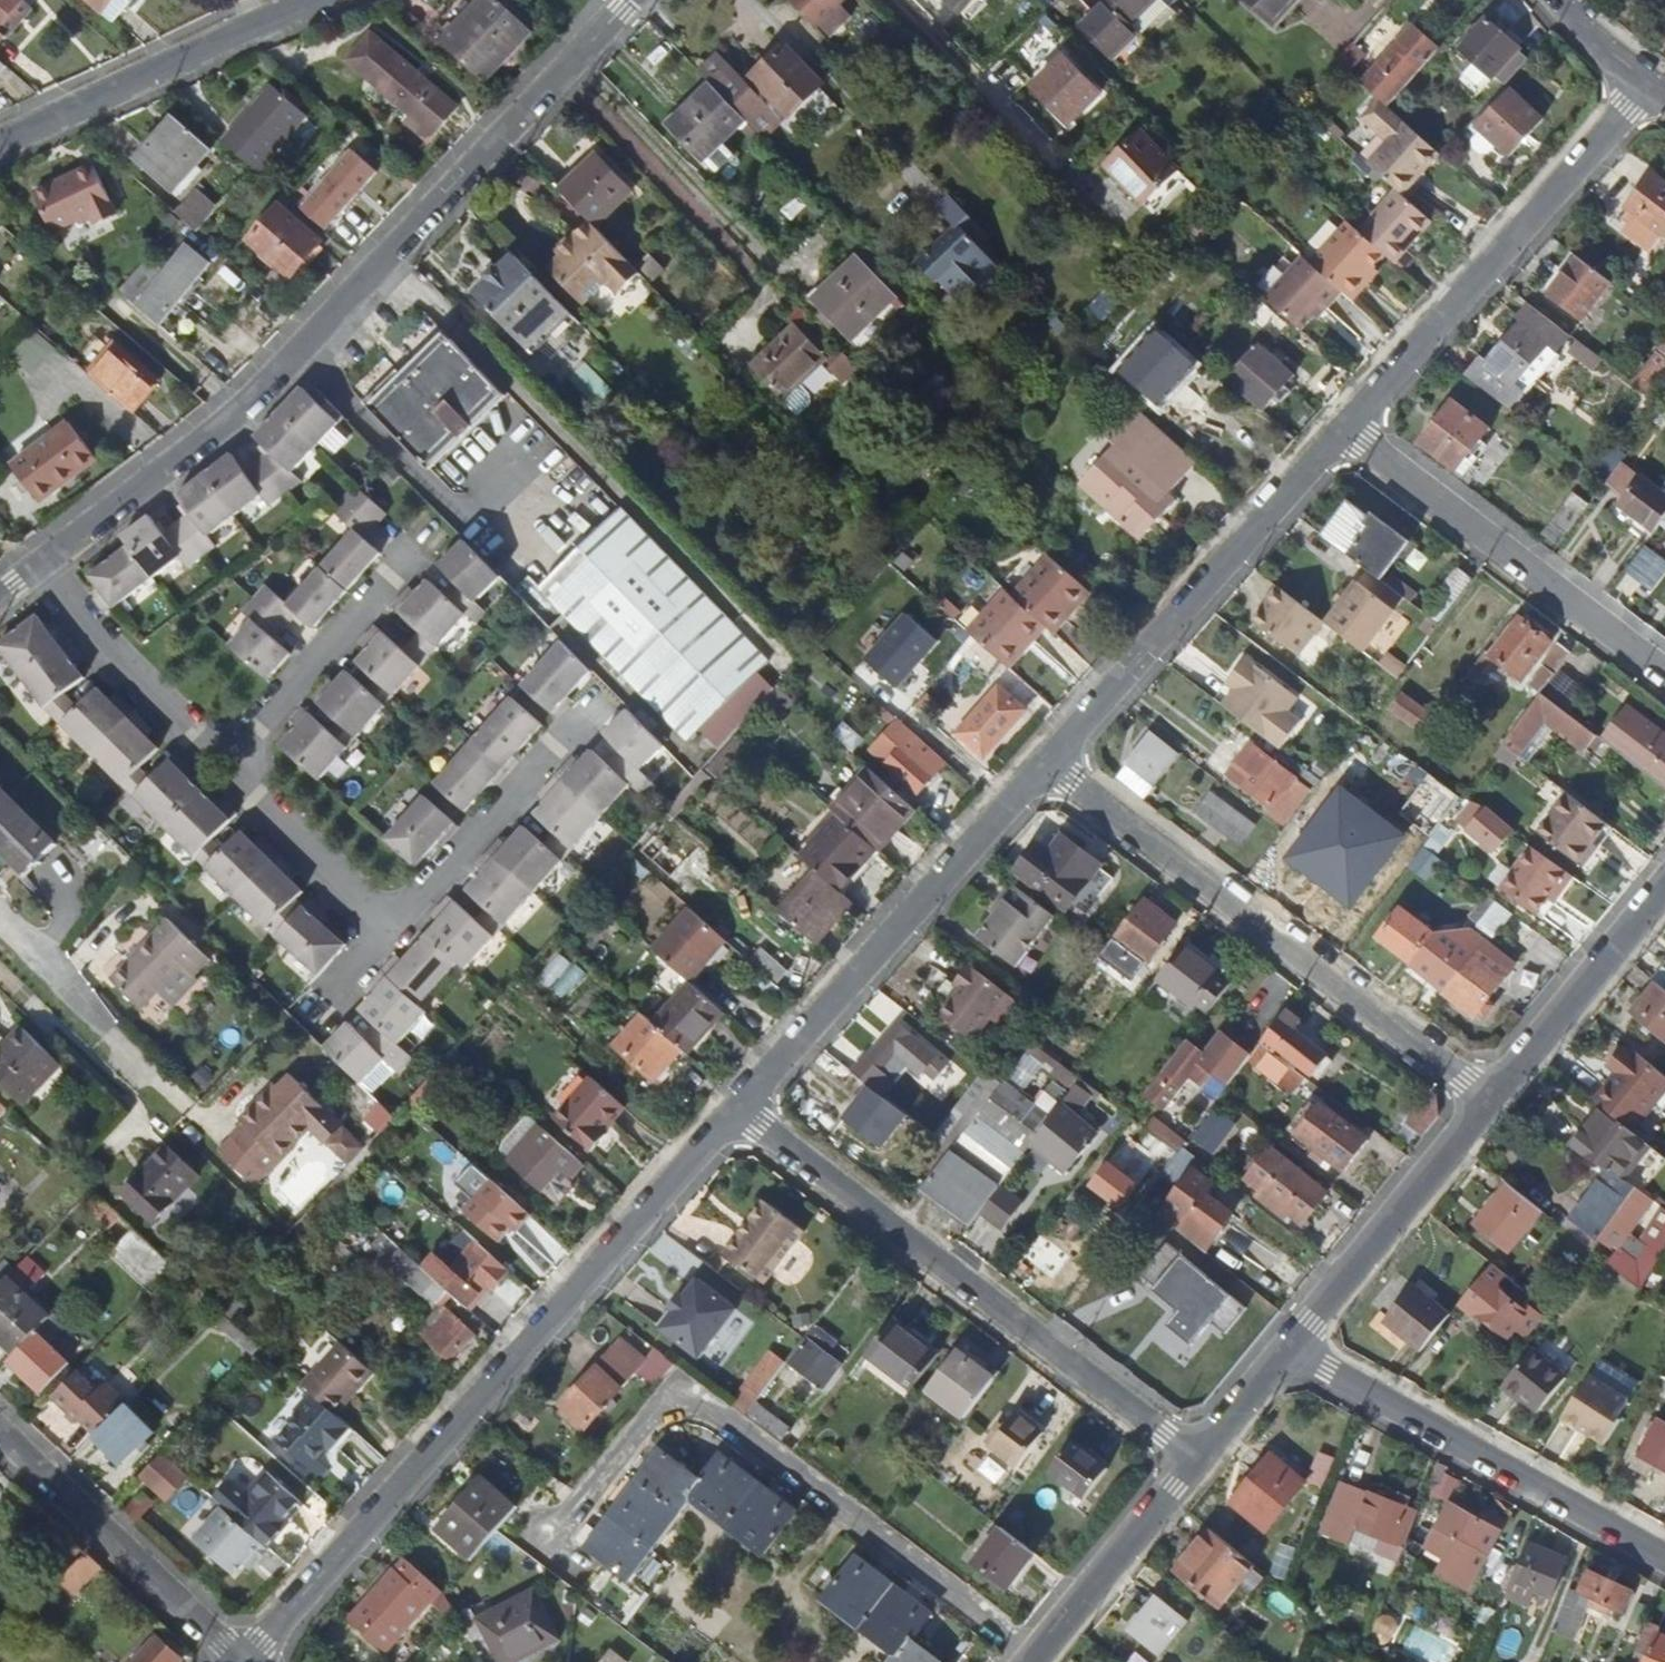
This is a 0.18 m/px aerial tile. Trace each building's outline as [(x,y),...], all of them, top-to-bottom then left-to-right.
[(32,10),(24,3),(20,0),(0,0),(0,47),(32,10)] [(114,26),(133,4),(129,0),(84,0),(114,26)] [(488,0),(483,0),(442,45),(484,83),(529,35),(488,0)] [(819,25),(832,13),(843,25),(852,16),(841,5),(846,0),(794,0),(819,25)] [(964,13),(977,0),(951,0),(964,13)] [(1079,27),(1110,58),(1138,31),(1132,22),(1153,0),(1107,0),(1079,27)] [(1271,22),(1291,0),(1248,0),(1271,22)] [(831,37),(843,25),(832,13),(819,25),(831,37)] [(1490,21),(1462,52),(1492,79),(1519,49),(1490,21)] [(1412,28),(1361,85),(1375,98),(1386,107),(1437,50),(1412,28)] [(1049,94),(1072,71),(1036,34),(1010,61),(1046,97),(1049,94)] [(371,35),(346,63),(410,117),(404,126),(429,147),(461,109),(371,35)] [(740,77),(736,73),(708,45),(691,62),(713,84),(747,120),(754,126),(771,109),(761,99),(770,91),(780,101),(783,104),(812,76),(774,38),(745,67),(747,70),(740,77)] [(1372,52),(1357,39),(1336,62),(1351,76),(1372,52)] [(743,66),(736,73),(740,77),(747,70),(745,67),(743,66)] [(707,159),(747,120),(713,84),(672,124),(707,159)] [(1472,124),(1477,129),(1512,91),(1506,86),(1472,124)] [(263,178),(311,121),(274,88),(225,145),(256,172),(263,178)] [(771,109),(780,101),(770,91),(761,99),(771,109)] [(1544,121),(1512,91),(1477,129),(1509,159),(1513,154),(1526,165),(1542,147),(1530,136),(1544,121)] [(1385,137),(1363,162),(1397,192),(1399,195),(1437,153),(1386,107),(1375,98),(1360,115),(1385,137)] [(1116,108),(1083,141),(1120,178),(1153,146),(1116,108)] [(212,153),(176,122),(138,164),(175,196),(212,153)] [(314,203),(332,218),(372,172),(353,157),(314,203)] [(599,158),(564,192),(571,200),(598,228),(634,194),(599,158)] [(94,166),(34,196),(54,235),(92,216),(97,225),(118,214),(94,166)] [(1659,246),(1664,239),(1663,236),(1664,234),(1664,185),(1654,177),(1627,209),(1643,222),(1637,230),(1659,246)] [(201,192),(179,218),(182,220),(201,237),(223,211),(201,192)] [(978,243),(988,233),(949,192),(936,206),(955,226),(919,262),(936,280),(941,275),(963,295),(996,263),(978,243)] [(1431,223),(1399,195),(1397,192),(1360,233),(1386,256),(1404,272),(1415,259),(1406,251),(1431,223)] [(598,228),(571,200),(550,221),(554,225),(530,248),(564,284),(588,261),(600,273),(621,252),(598,228)] [(282,212),(255,244),(299,283),(326,251),(282,212)] [(1350,224),(1313,265),(1353,301),(1369,283),(1365,279),(1386,256),(1360,233),(1350,224)] [(518,339),(558,301),(502,243),(488,257),(482,257),(477,262),(478,267),(463,281),(518,339)] [(169,278),(148,260),(120,292),(145,315),(162,330),(213,268),(192,250),(169,278)] [(1353,301),(1313,265),(1304,258),(1267,300),(1302,332),(1310,322),(1326,336),(1344,317),(1361,332),(1373,319),(1353,301)] [(861,259),(836,281),(876,323),(900,300),(861,259)] [(1582,321),(1611,285),(1577,260),(1549,295),(1582,321)] [(855,342),(876,323),(836,281),(816,300),(855,342)] [(1556,353),(1570,336),(1529,304),(1518,320),(1524,325),(1494,365),(1488,360),(1472,381),(1514,414),(1559,357),(1556,353)] [(840,369),(849,361),(813,322),(802,311),(791,322),(798,330),(755,370),(802,419),(814,407),(814,399),(803,388),(831,362),(840,369)] [(385,354),(352,386),(413,448),(488,374),(439,324),(395,364),(385,354)] [(36,370),(58,347),(37,327),(14,350),(36,370)] [(1156,331),(1120,371),(1164,410),(1200,370),(1156,331)] [(1656,350),(1664,357),(1664,338),(1656,350)] [(1593,369),(1602,359),(1576,340),(1568,351),(1593,369)] [(1259,344),(1228,377),(1264,409),(1295,375),(1259,344)] [(1631,382),(1650,396),(1664,375),(1664,357),(1656,350),(1631,382)] [(110,354),(90,377),(143,423),(169,394),(124,355),(118,360),(110,354)] [(346,418),(310,381),(304,388),(341,423),(346,418)] [(341,423),(304,388),(295,397),(280,413),(318,448),(337,427),(341,423)] [(1457,473),(1491,430),(1454,403),(1423,445),(1457,473)] [(318,448),(280,413),(267,427),(257,438),(275,456),(265,468),(286,495),(304,482),(294,473),(318,448)] [(97,458),(70,424),(13,466),(40,501),(97,458)] [(1614,449),(1593,475),(1606,485),(1608,483),(1623,464),(1627,458),(1614,449)] [(1142,502),(1122,524),(1140,541),(1194,481),(1159,451),(1127,488),(1142,502)] [(286,495),(265,468),(251,478),(234,455),(219,466),(206,476),(237,517),(264,496),(272,507),(286,495)] [(1642,479),(1623,464),(1608,483),(1628,496),(1642,479)] [(237,517),(206,476),(187,490),(179,496),(196,519),(183,530),(205,558),(219,548),(211,537),(237,517)] [(1642,479),(1628,496),(1620,506),(1636,519),(1631,526),(1649,541),(1664,521),(1664,496),(1642,479)] [(358,485),(346,498),(374,522),(385,510),(364,492),(358,485)] [(1552,522),(1567,535),(1590,505),(1574,493),(1552,522)] [(357,530),(324,568),(350,591),(367,572),(383,553),(363,535),(374,522),(346,498),(335,511),(357,530)] [(1349,500),(1321,535),(1376,576),(1407,536),(1373,509),(1369,514),(1349,500)] [(622,506),(541,585),(530,575),(515,590),(533,608),(544,619),(559,604),(690,739),(772,660),(622,506)] [(205,558),(183,530),(170,540),(152,517),(135,530),(125,539),(131,548),(156,579),(183,558),(190,569),(205,558)] [(502,575),(464,541),(450,556),(441,566),(463,585),(451,598),(470,615),(478,623),(489,611),(478,601),(502,575)] [(1644,582),(1663,558),(1646,545),(1627,570),(1644,582)] [(1303,590),(1296,601),(1314,615),(1322,604),(1317,599),(1342,567),(1316,547),(1291,580),(1303,590)] [(156,579),(131,548),(92,578),(106,596),(97,602),(108,616),(116,609),(156,579)] [(1050,556),(1013,597),(1046,626),(1052,631),(1063,619),(1068,623),(1093,595),(1050,556)] [(269,586),(257,599),(284,623),(295,611),(316,629),(328,616),(350,591),(324,568),(291,605),(269,586)] [(1369,652),(1401,609),(1359,577),(1326,620),(1369,652)] [(470,615),(451,598),(431,580),(420,592),(413,599),(407,594),(395,606),(424,632),(441,647),(470,615)] [(1314,615),(1296,601),(1278,587),(1267,601),(1269,603),(1254,623),(1298,657),(1324,622),(1314,615)] [(1031,642),(1046,626),(1013,597),(1005,590),(968,632),(972,635),(1004,664),(1027,638),(1031,642)] [(284,623),(257,599),(245,613),(255,621),(232,647),(271,680),(283,667),(294,655),(273,636),(284,623)] [(907,609),(866,657),(902,687),(943,639),(907,609)] [(40,614),(0,644),(24,675),(72,640),(61,625),(53,632),(46,621),(40,614)] [(1485,654),(1466,680),(1477,689),(1497,663),(1524,682),(1552,644),(1521,621),(1493,659),(1485,654)] [(423,666),(406,651),(378,626),(366,639),(374,646),(367,654),(360,662),(379,680),(397,696),(423,666)] [(441,647),(424,632),(415,641),(432,657),(441,647)] [(1004,664),(972,635),(958,650),(991,680),(1004,664)] [(82,654),(72,640),(24,675),(47,707),(66,693),(87,677),(80,668),(74,660),(82,654)] [(593,669),(565,640),(525,685),(556,713),(575,690),(593,669)] [(432,657),(415,641),(406,651),(423,666),(432,657)] [(1531,689),(1540,697),(1541,695),(1572,655),(1559,645),(1542,668),(1545,671),(1531,689)] [(1232,677),(1241,683),(1223,707),(1281,752),(1303,724),(1289,713),(1298,700),(1246,659),(1232,677)] [(388,705),(371,689),(350,671),(339,684),(333,691),(326,685),(314,698),(342,723),(359,738),(388,705)] [(397,696),(379,680),(371,689),(388,705),(397,696)] [(999,685),(958,731),(983,754),(1025,708),(999,685)] [(105,693),(100,687),(80,707),(64,723),(94,755),(137,712),(124,699),(118,706),(105,693)] [(73,700),(66,693),(47,707),(56,716),(73,700)] [(1402,695),(1392,709),(1419,730),(1429,715),(1402,695)] [(1519,758),(1558,708),(1541,695),(1540,697),(1503,746),(1519,758)] [(546,724),(515,697),(476,740),(507,767),(526,747),(546,724)] [(64,723),(80,707),(73,700),(56,716),(64,723)] [(351,747),(334,732),(306,707),(294,721),(301,727),(292,736),(284,746),(321,780),(351,747)] [(1600,740),(1664,789),(1664,737),(1625,707),(1600,740)] [(668,744),(632,708),(617,722),(607,732),(608,734),(628,754),(616,767),(633,783),(643,791),(652,780),(642,770),(668,744)] [(1528,765),(1566,714),(1558,708),(1519,758),(1528,765)] [(161,749),(143,730),(149,724),(143,718),(137,712),(94,755),(124,785),(141,769),(161,749)] [(359,738),(342,723),(334,732),(351,747),(359,738)] [(914,733),(886,765),(896,774),(887,784),(909,803),(946,761),(914,733)] [(1154,736),(1130,766),(1159,787),(1181,757),(1154,736)] [(507,767),(476,740),(438,784),(469,811),(487,790),(507,767)] [(571,762),(559,775),(604,816),(633,783),(616,767),(595,748),(585,760),(578,768),(571,762)] [(190,779),(184,772),(190,766),(178,753),(152,779),(135,796),(165,826),(202,790),(190,779)] [(1254,801),(1286,826),(1312,791),(1267,755),(1246,783),(1258,793),(1254,801)] [(1148,801),(1159,787),(1130,766),(1120,780),(1148,801)] [(870,768),(833,810),(838,815),(874,847),(892,827),(895,830),(914,808),(909,803),(887,784),(870,768)] [(141,769),(124,785),(129,790),(146,774),(141,769)] [(1431,829),(1463,800),(1437,772),(1405,802),(1431,829)] [(152,779),(146,774),(129,790),(135,796),(152,779)] [(604,816),(559,775),(547,788),(554,794),(542,807),(537,813),(557,832),(575,848),(604,816)] [(652,780),(643,791),(649,797),(658,786),(652,780)] [(1520,787),(1499,814),(1513,826),(1514,827),(1536,799),(1520,787)] [(48,837),(0,790),(0,849),(18,867),(48,837)] [(208,796),(202,790),(165,826),(196,857),(213,840),(239,815),(226,802),(220,808),(208,796)] [(1593,844),(1607,826),(1567,794),(1539,832),(1585,868),(1594,855),(1588,850),(1593,844)] [(459,823),(428,796),(389,839),(420,866),(439,845),(459,823)] [(1471,797),(1456,816),(1468,826),(1483,806),(1471,797)] [(1215,801),(1202,818),(1246,851),(1260,835),(1215,801)] [(1492,855),(1514,827),(1513,826),(1499,814),(1494,819),(1484,811),(1465,834),(1492,855)] [(671,822),(675,819),(667,812),(650,831),(654,835),(640,851),(672,879),(699,849),(671,822)] [(838,891),(876,849),(874,847),(838,815),(801,857),(816,871),(838,891)] [(502,839),(490,852),(535,893),(564,860),(547,844),(526,826),(516,836),(508,845),(502,839)] [(1325,827),(1316,839),(1349,865),(1358,853),(1325,827)] [(252,841),(243,832),(223,852),(207,868),(237,899),(280,856),(268,844),(261,850),(252,841)] [(575,848),(557,832),(552,838),(569,854),(575,848)] [(1308,833),(1285,862),(1298,873),(1304,866),(1343,896),(1360,874),(1349,865),(1316,839),(1308,833)] [(1061,837),(1046,855),(1040,864),(1032,858),(1020,874),(1066,909),(1099,867),(1061,837)] [(569,854),(552,838),(547,844),(564,860),(569,854)] [(218,846),(213,840),(196,857),(201,863),(218,846)] [(1599,849),(1593,844),(1588,850),(1594,855),(1599,849)] [(1538,917),(1550,901),(1545,898),(1553,888),(1558,891),(1571,875),(1529,845),(1499,885),(1538,917)] [(223,852),(218,846),(201,863),(207,868),(223,852)] [(1038,849),(1032,858),(1040,864),(1046,855),(1038,849)] [(535,893),(490,852),(478,865),(485,871),(474,883),(467,891),(488,910),(506,925),(535,893)] [(295,884),(286,875),(292,868),(280,856),(237,899),(267,929),(296,900),(304,893),(295,884)] [(813,942),(850,901),(838,891),(816,871),(780,912),(813,942)] [(1019,962),(1053,916),(1012,885),(1003,897),(1007,901),(995,916),(982,935),(1019,962)] [(1550,901),(1558,891),(1553,888),(1545,898),(1550,901)] [(458,963),(466,970),(495,937),(477,921),(450,896),(439,910),(445,916),(435,927),(427,936),(458,963)] [(991,912),(995,916),(1007,901),(1003,897),(991,912)] [(1471,919),(1479,926),(1497,904),(1488,897),(1471,919)] [(303,907),(296,900),(267,929),(275,937),(303,907)] [(1174,925),(1143,900),(1102,953),(1096,960),(1103,965),(1106,961),(1117,970),(1126,959),(1134,965),(1140,958),(1145,962),(1174,925)] [(325,927),(303,907),(275,937),(319,977),(346,947),(325,927)] [(690,907),(653,949),(666,960),(687,980),(725,939),(690,907)] [(1400,909),(1378,937),(1409,962),(1432,934),(1400,909)] [(506,925),(488,910),(483,915),(500,931),(506,925)] [(500,931),(483,915),(477,921),(495,937),(500,931)] [(1448,941),(1459,951),(1474,932),(1479,926),(1471,919),(1468,916),(1448,941)] [(205,960),(163,921),(104,979),(134,1011),(178,968),(189,978),(205,960)] [(1515,965),(1474,932),(1459,951),(1433,983),(1474,1017),(1479,1010),(1486,1016),(1494,1006),(1488,1002),(1515,965)] [(458,963),(427,936),(406,959),(388,979),(419,1006),(458,963)] [(1222,974),(1184,945),(1147,994),(1169,1012),(1180,999),(1194,1009),(1197,1006),(1208,1014),(1230,984),(1221,976),(1222,974)] [(762,947),(750,961),(775,983),(787,969),(762,947)] [(683,1049),(698,1033),(694,1029),(715,1005),(687,980),(666,960),(650,977),(669,995),(648,1019),(681,1048),(683,1049)] [(1009,995),(970,965),(955,985),(950,981),(942,992),(951,999),(939,1014),(974,1040),(991,1018),(1009,995)] [(1654,981),(1659,985),(1664,990),(1664,967),(1654,981)] [(380,1031),(397,1046),(427,1013),(419,1006),(388,979),(382,973),(370,986),(376,992),(366,1004),(359,1012),(380,1031)] [(1659,985),(1635,1015),(1664,1039),(1664,990),(1659,985)] [(1018,1002),(1009,995),(991,1018),(1000,1026),(1018,1002)] [(698,1033),(720,1009),(715,1005),(694,1029),(698,1033)] [(1299,1020),(1287,1010),(1261,1043),(1272,1052),(1277,1047),(1316,1076),(1330,1056),(1292,1028),(1299,1020)] [(654,1079),(681,1048),(648,1019),(643,1014),(615,1044),(654,1079)] [(324,1049),(359,1085),(385,1060),(394,1069),(407,1055),(397,1046),(380,1031),(368,1044),(348,1024),(335,1038),(324,1049)] [(865,1054),(851,1072),(869,1086),(880,1095),(903,1066),(917,1077),(934,1059),(897,1027),(869,1058),(865,1054)] [(0,1049),(0,1088),(18,1106),(57,1067),(20,1029),(0,1049)] [(1220,1037),(1218,1041),(1229,1049),(1231,1045),(1220,1037)] [(1046,1040),(1040,1048),(1050,1057),(1056,1049),(1046,1040)] [(1191,1041),(1152,1091),(1168,1103),(1191,1074),(1201,1080),(1208,1071),(1229,1086),(1236,1077),(1249,1059),(1231,1045),(1229,1049),(1218,1041),(1208,1054),(1191,1041)] [(1629,1051),(1664,1081),(1664,1075),(1632,1048),(1629,1051)] [(1629,1051),(1606,1079),(1612,1084),(1598,1102),(1610,1111),(1635,1132),(1664,1095),(1664,1081),(1629,1051)] [(1291,1098),(1306,1077),(1272,1052),(1257,1073),(1291,1098)] [(394,1069),(399,1075),(413,1060),(407,1055),(394,1069)] [(359,1085),(370,1096),(395,1072),(394,1069),(385,1060),(359,1085)] [(451,1068),(443,1061),(434,1073),(406,1103),(414,1110),(451,1068)] [(590,1078),(554,1117),(590,1151),(605,1135),(601,1130),(622,1107),(590,1078)] [(311,1138),(329,1122),(285,1079),(270,1094),(259,1105),(253,1100),(230,1124),(236,1130),(225,1141),(227,1143),(214,1156),(248,1189),(260,1176),(263,1178),(291,1151),(289,1148),(305,1133),(311,1138)] [(1086,1094),(1091,1087),(1081,1080),(1076,1086),(1086,1094)] [(1052,1117),(1003,1081),(993,1094),(971,1123),(922,1186),(971,1223),(977,1214),(998,1187),(1032,1143),(1052,1117)] [(956,1110),(971,1123),(993,1094),(977,1081),(956,1110)] [(880,1095),(869,1086),(843,1119),(881,1148),(906,1115),(880,1095)] [(1075,1109),(1086,1094),(1076,1086),(1052,1117),(1032,1143),(1066,1169),(1094,1133),(1071,1115),(1075,1109)] [(265,1088),(253,1100),(259,1105),(270,1094),(265,1088)] [(1320,1101),(1296,1131),(1317,1148),(1313,1152),(1323,1160),(1327,1155),(1345,1170),(1370,1139),(1320,1101)] [(1215,1107),(1196,1140),(1218,1153),(1238,1121),(1215,1107)] [(1098,1127),(1075,1109),(1071,1115),(1094,1133),(1098,1127)] [(1630,1182),(1656,1149),(1635,1132),(1610,1111),(1578,1151),(1613,1172),(1630,1182)] [(500,1154),(507,1159),(505,1160),(540,1190),(541,1191),(542,1190),(554,1202),(561,1201),(572,1189),(571,1181),(569,1179),(582,1164),(537,1124),(527,1114),(502,1142),(500,1154)] [(1154,1119),(1147,1128),(1177,1150),(1187,1138),(1171,1126),(1168,1129),(1154,1119)] [(338,1131),(329,1122),(311,1138),(320,1148),(338,1131)] [(398,1132),(388,1123),(369,1144),(379,1153),(398,1132)] [(1137,1170),(1154,1183),(1178,1152),(1162,1141),(1149,1131),(1137,1147),(1148,1156),(1137,1170)] [(360,1175),(379,1153),(369,1144),(350,1166),(360,1175)] [(159,1146),(114,1191),(144,1221),(189,1176),(159,1146)] [(1270,1149),(1246,1178),(1257,1189),(1253,1194),(1284,1216),(1288,1212),(1304,1223),(1327,1193),(1270,1149)] [(1124,1205),(1137,1188),(1108,1165),(1094,1183),(1124,1205)] [(342,1195),(360,1175),(350,1166),(332,1186),(342,1195)] [(1205,1253),(1226,1225),(1221,1221),(1226,1214),(1204,1198),(1212,1187),(1193,1172),(1157,1218),(1177,1233),(1205,1253)] [(1629,1241),(1660,1203),(1641,1188),(1630,1182),(1613,1172),(1575,1221),(1614,1250),(1624,1238),(1629,1241)] [(509,1226),(525,1208),(490,1177),(462,1208),(497,1238),(509,1226)] [(1510,1252),(1542,1210),(1510,1184),(1477,1226),(1510,1252)] [(1020,1203),(998,1187),(977,1214),(997,1230),(1020,1203)] [(803,1229),(763,1199),(747,1221),(751,1223),(743,1234),(739,1231),(724,1253),(765,1283),(803,1229)] [(515,1230),(530,1213),(525,1208),(509,1226),(515,1230)] [(132,1227),(109,1251),(126,1267),(149,1242),(132,1227)] [(1612,1266),(1644,1292),(1664,1257),(1664,1229),(1644,1265),(1624,1251),(1612,1266)] [(491,1288),(509,1268),(477,1240),(453,1267),(434,1252),(422,1266),(448,1289),(467,1306),(486,1285),(491,1288)] [(126,1267),(153,1292),(176,1268),(149,1242),(126,1267)] [(437,1300),(448,1289),(422,1266),(400,1246),(387,1260),(421,1292),(423,1289),(437,1300)] [(1227,1338),(1248,1310),(1173,1251),(1148,1285),(1164,1296),(1161,1299),(1181,1314),(1168,1332),(1194,1351),(1212,1327),(1227,1338)] [(25,1255),(6,1275),(0,1282),(0,1337),(15,1351),(35,1330),(49,1315),(27,1295),(24,1292),(43,1272),(25,1255)] [(1530,1303),(1535,1296),(1507,1274),(1495,1265),(1462,1304),(1475,1316),(1479,1311),(1513,1338),(1521,1329),(1531,1337),(1546,1316),(1530,1303)] [(735,1308),(697,1280),(661,1327),(699,1356),(735,1308)] [(1415,1282),(1379,1325),(1401,1342),(1407,1336),(1421,1347),(1451,1312),(1415,1282)] [(444,1304),(421,1330),(450,1355),(460,1344),(463,1346),(475,1332),(444,1304)] [(62,1322),(52,1312),(49,1315),(35,1330),(45,1340),(62,1322)] [(925,1344),(894,1320),(861,1363),(910,1400),(945,1354),(927,1341),(925,1344)] [(831,1340),(813,1327),(787,1361),(821,1387),(838,1366),(822,1353),(831,1340)] [(15,1351),(8,1359),(40,1389),(67,1361),(45,1340),(35,1330),(15,1351)] [(636,1370),(647,1358),(623,1337),(562,1405),(587,1427),(621,1388),(636,1370)] [(311,1390),(336,1413),(349,1399),(347,1397),(372,1369),(370,1368),(338,1340),(301,1381),(311,1390)] [(1572,1375),(1538,1346),(1509,1380),(1544,1408),(1572,1375)] [(636,1370),(656,1387),(676,1364),(656,1348),(647,1358),(636,1370)] [(931,1390),(967,1418),(997,1378),(963,1352),(931,1390)] [(96,1434),(127,1403),(106,1381),(98,1389),(78,1370),(74,1374),(53,1396),(79,1421),(82,1419),(96,1434)] [(1570,1408),(1564,1417),(1581,1428),(1582,1426),(1590,1431),(1588,1433),(1606,1444),(1622,1419),(1619,1417),(1631,1400),(1591,1375),(1570,1408)] [(781,1382),(775,1377),(762,1394),(759,1398),(765,1403),(781,1382)] [(752,1387),(735,1409),(745,1416),(754,1404),(759,1398),(762,1394),(752,1387)] [(328,1452),(352,1426),(336,1413),(311,1390),(296,1407),(301,1412),(278,1438),(310,1466),(325,1449),(328,1452)] [(155,1430),(127,1403),(96,1434),(125,1461),(155,1430)] [(789,1430),(754,1404),(745,1416),(792,1453),(811,1427),(799,1418),(789,1430)] [(557,1411),(582,1432),(587,1427),(562,1405),(557,1411)] [(1018,1415),(991,1450),(1017,1469),(1043,1435),(1018,1415)] [(1644,1450),(1664,1458),(1664,1420),(1657,1417),(1644,1450)] [(1074,1442),(1051,1472),(1086,1500),(1110,1469),(1074,1442)] [(156,1455),(144,1468),(139,1473),(153,1486),(157,1482),(168,1493),(182,1479),(174,1471),(178,1466),(161,1450),(156,1455)] [(1644,1450),(1640,1459),(1664,1470),(1664,1458),(1644,1450)] [(628,1578),(629,1578),(691,1498),(766,1555),(797,1514),(722,1456),(702,1482),(663,1453),(589,1547),(608,1562),(628,1578)] [(1271,1531),(1307,1484),(1273,1457),(1240,1496),(1235,1503),(1271,1531)] [(187,1473),(178,1466),(174,1471),(182,1479),(187,1473)] [(224,1506),(268,1546),(283,1528),(278,1524),(300,1499),(268,1470),(246,1494),(230,1479),(214,1497),(224,1506)] [(438,1529),(472,1558),(503,1522),(518,1506),(483,1477),(438,1529)] [(157,1482),(153,1486),(164,1497),(168,1493),(157,1482)] [(1392,1542),(1389,1553),(1402,1558),(1419,1514),(1407,1510),(1411,1498),(1389,1490),(1385,1500),(1341,1483),(1322,1534),(1350,1546),(1353,1539),(1357,1528),(1392,1542)] [(1453,1505),(1428,1549),(1448,1560),(1440,1575),(1469,1591),(1502,1533),(1453,1505)] [(258,1560),(269,1547),(268,1546),(224,1506),(196,1537),(235,1572),(251,1554),(258,1560)] [(1007,1587),(1035,1550),(1001,1524),(974,1561),(1007,1587)] [(1353,1539),(1389,1553),(1392,1542),(1357,1528),(1353,1539)] [(1220,1607),(1255,1565),(1212,1530),(1178,1572),(1220,1607)] [(1530,1544),(1526,1554),(1537,1558),(1540,1548),(1530,1544)] [(1568,1559),(1540,1548),(1537,1558),(1526,1554),(1513,1588),(1533,1596),(1537,1589),(1554,1595),(1568,1559)] [(74,1592),(101,1565),(86,1550),(74,1563),(59,1578),(74,1592)] [(0,1573),(0,1577),(24,1599),(26,1601),(34,1607),(59,1578),(74,1563),(63,1553),(31,1586),(7,1566),(0,1573)] [(387,1651),(440,1590),(405,1560),(398,1569),(393,1567),(349,1619),(387,1651)] [(827,1600),(900,1658),(897,1661),(939,1661),(913,1642),(933,1617),(859,1560),(827,1600)] [(1586,1594),(1572,1588),(1555,1632),(1576,1642),(1590,1607),(1609,1615),(1613,1607),(1625,1612),(1635,1593),(1598,1574),(1586,1594)] [(453,1614),(467,1638),(481,1631),(498,1661),(499,1661),(555,1631),(528,1583),(471,1614),(467,1606),(453,1614)] [(1130,1621),(1137,1626),(1159,1599),(1154,1594),(1130,1621)] [(1189,1622),(1159,1599),(1137,1626),(1132,1632),(1163,1656),(1189,1622)] [(182,1656),(158,1635),(134,1661),(177,1661),(182,1656)] [(1660,1636),(1649,1661),(1664,1661),(1664,1638),(1660,1636)] [(1251,1661),(1256,1655),(1241,1643),(1236,1652),(1251,1661)]
